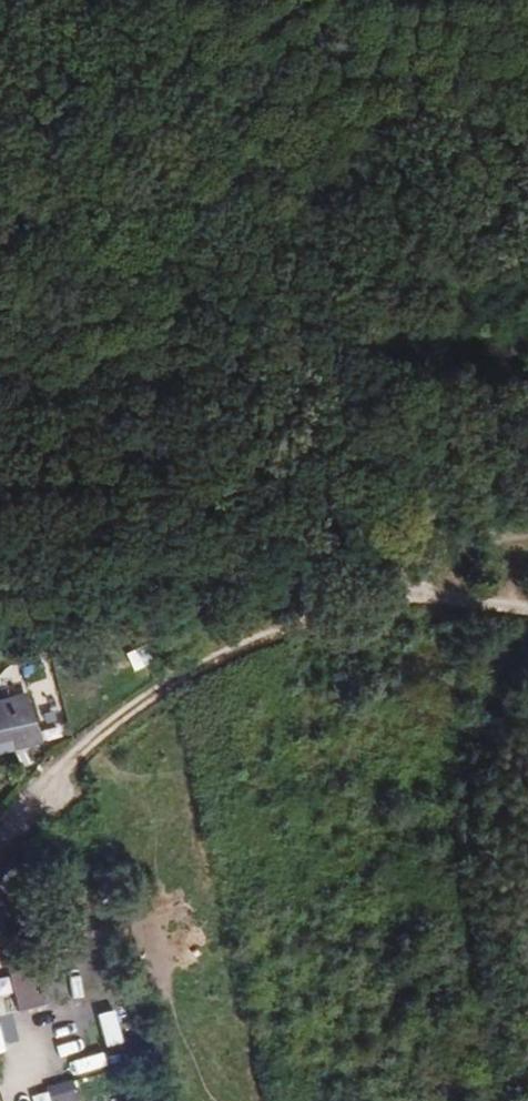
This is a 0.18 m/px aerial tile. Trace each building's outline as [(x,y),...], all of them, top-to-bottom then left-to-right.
[(0,681),(0,726),(7,725),(9,734),(29,729),(26,720),(21,720),(13,679),(0,681)] [(31,1093),(33,1100),(79,1100),(73,1081),(31,1093)]
